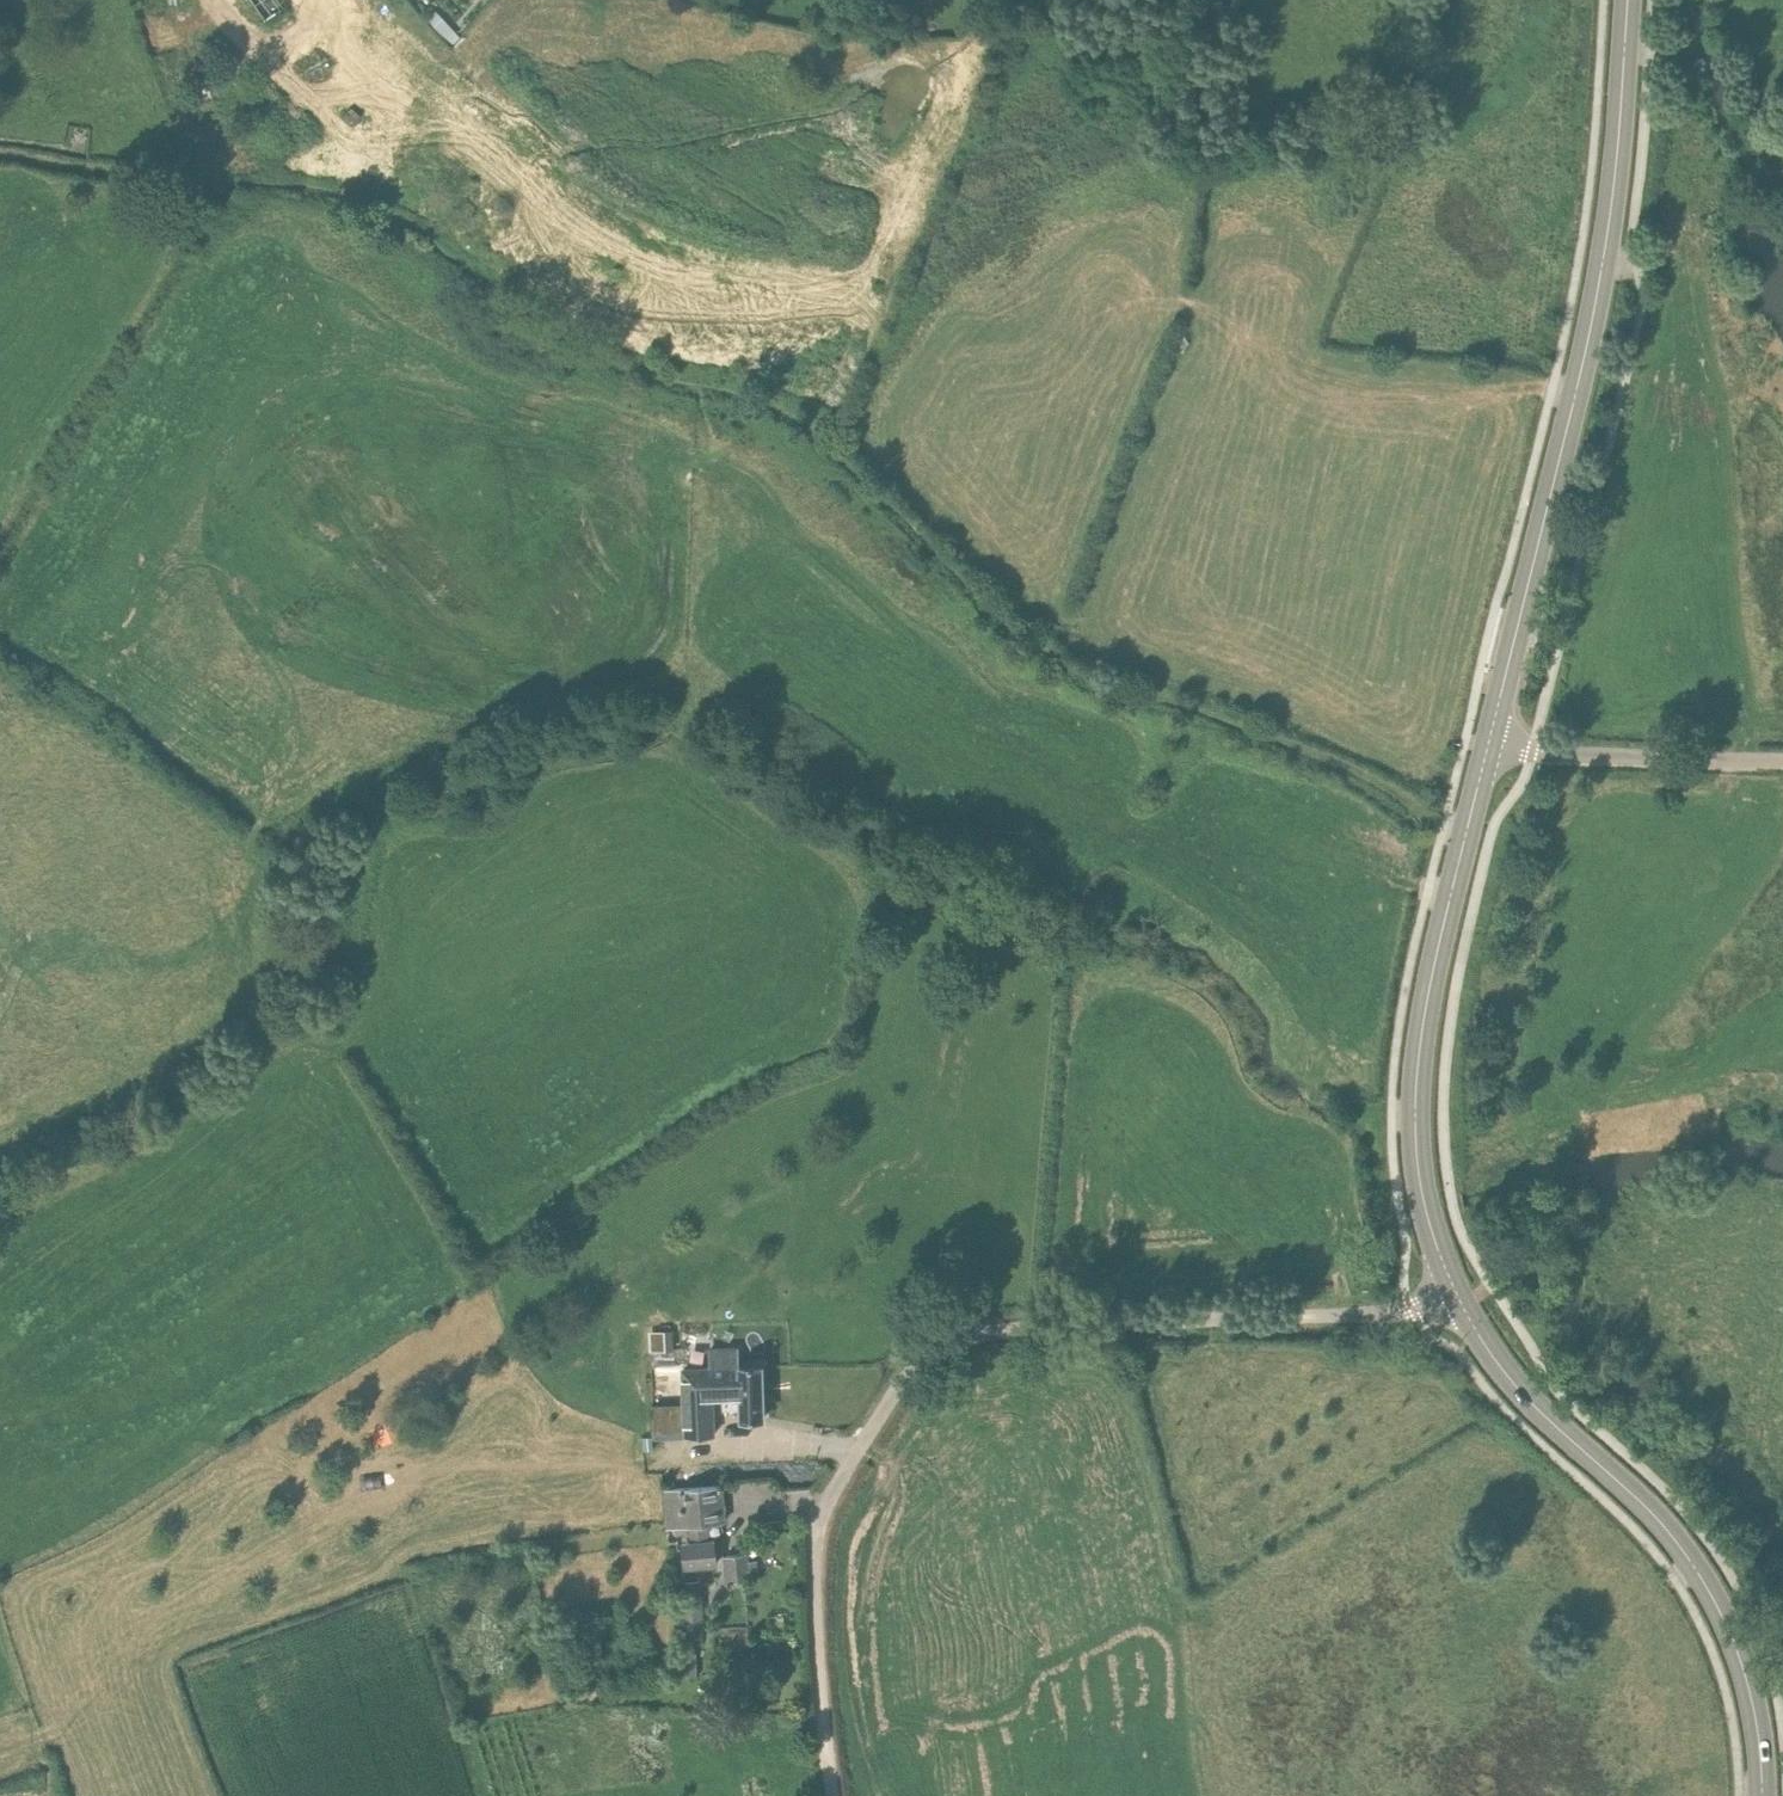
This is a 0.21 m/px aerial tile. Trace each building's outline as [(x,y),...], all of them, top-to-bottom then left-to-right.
[(824,13),(836,7),(833,0),(818,0),(824,13)] [(459,36),(435,11),(427,19),(451,44),(459,36)] [(665,1330),(649,1331),(650,1351),(666,1350),(665,1330)] [(762,1365),(739,1366),(739,1349),(709,1350),(710,1367),(684,1368),(686,1436),(714,1434),(712,1388),(722,1388),(723,1409),(741,1408),(741,1418),(764,1417),(762,1365)] [(652,1437),(643,1437),(644,1451),(653,1450),(652,1437)] [(707,1523),(724,1521),(721,1486),(666,1488),(667,1528),(669,1528),(669,1525),(684,1523),(684,1526),(690,1525),(692,1543),(683,1544),(685,1566),(717,1563),(714,1540),(709,1541),(707,1523)] [(750,1578),(749,1569),(748,1560),(747,1552),(726,1555),(728,1584),(731,1584),(730,1581),(750,1578)] [(748,1560),(749,1569),(758,1568),(757,1559),(748,1560)] [(686,1638),(703,1636),(700,1579),(682,1580),(686,1638)]
